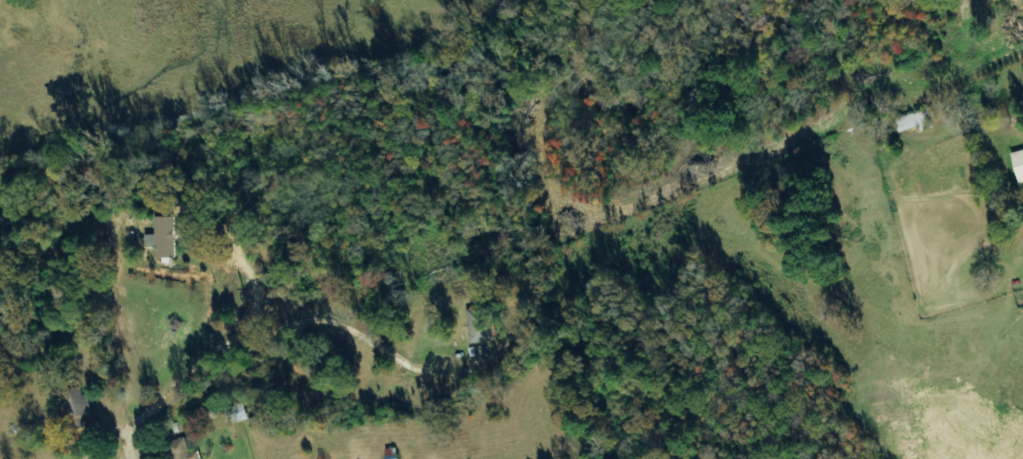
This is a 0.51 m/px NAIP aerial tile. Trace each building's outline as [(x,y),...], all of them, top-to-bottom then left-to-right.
[(1014,152),(1021,183),(1022,183),(1022,150),(1014,152)] [(178,218),(159,218),(158,236),(148,236),(148,247),(159,247),(158,259),(177,259),(178,218)] [(494,343),(492,309),(469,310),(472,344),(494,343)] [(64,390),(66,403),(60,404),(63,420),(93,415),(90,395),(84,396),(82,387),(64,390)] [(250,420),(246,404),(227,409),(231,425),(250,420)] [(200,453),(192,455),(188,439),(172,442),(175,458),(201,458),(200,453)]
